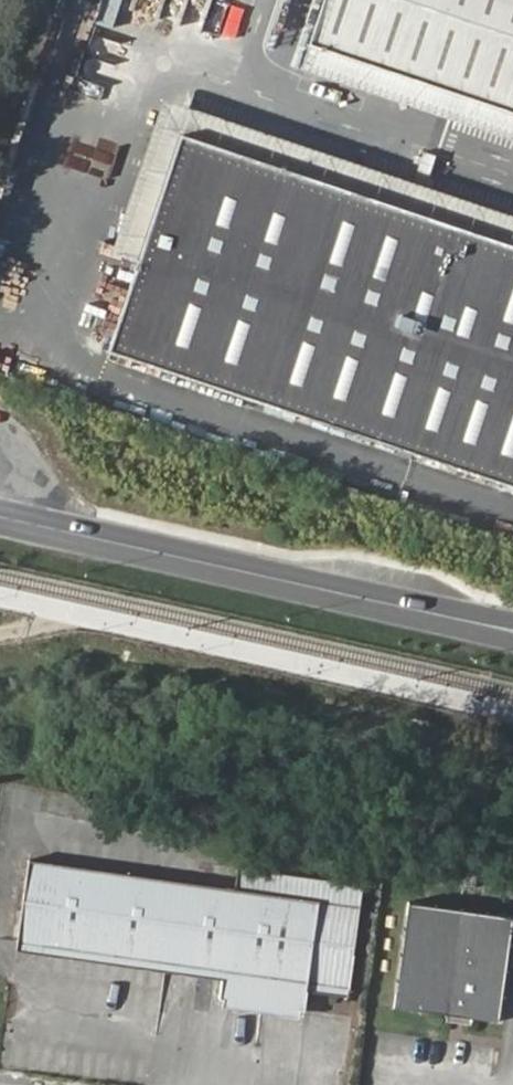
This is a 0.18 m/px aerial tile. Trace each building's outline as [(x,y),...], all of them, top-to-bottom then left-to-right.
[(311,42),(512,110),(512,0),(325,0),(311,42)] [(184,131),(108,346),(512,484),(512,244),(184,131)] [(59,865),(48,947),(219,971),(215,997),(300,1009),(303,982),(345,988),(358,884),(236,866),(232,890),(59,865)] [(404,899),(390,1006),(496,1021),(509,914),(404,899)]
